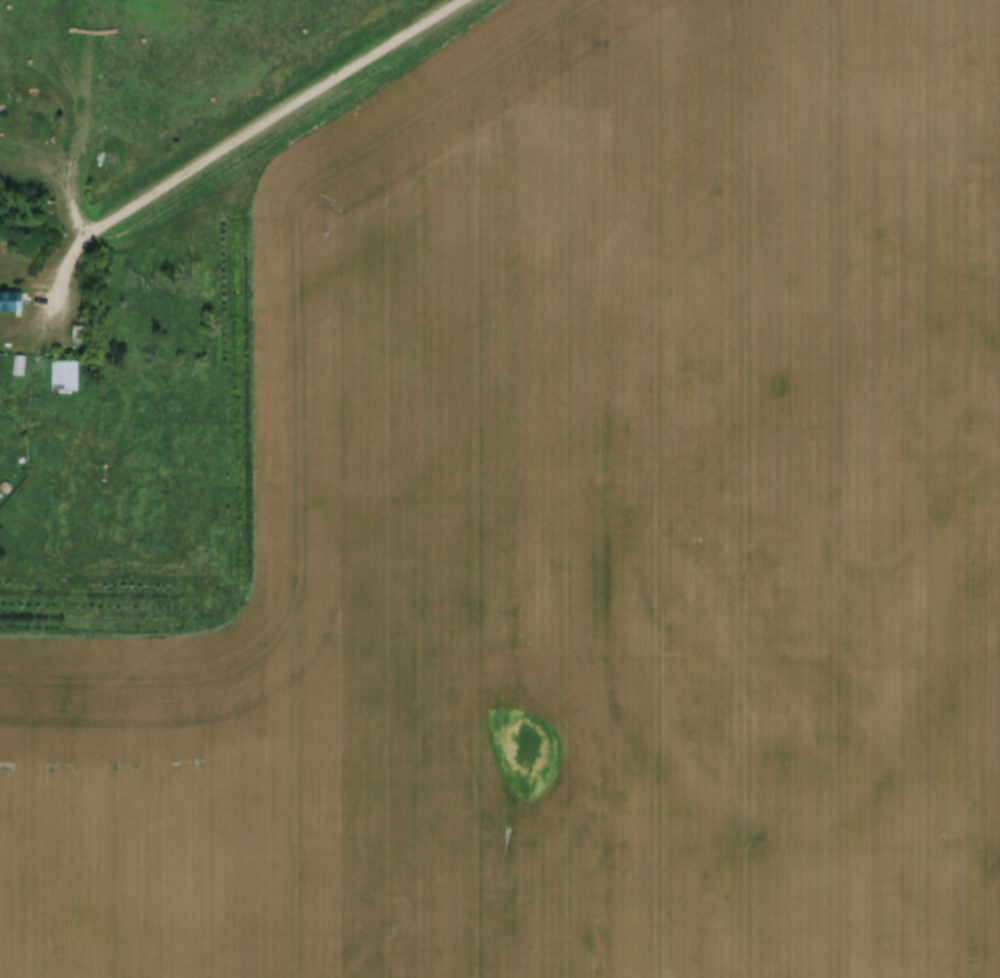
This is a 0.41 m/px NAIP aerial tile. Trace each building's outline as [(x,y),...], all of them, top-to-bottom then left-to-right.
[(18,307),(0,307),(0,285),(18,285),(18,307)] [(11,349),(23,350),(21,370),(9,369),(11,349)] [(48,355),(74,355),(74,385),(48,385),(48,355)] [(16,377),(25,377),(25,359),(15,359),(16,377)]
